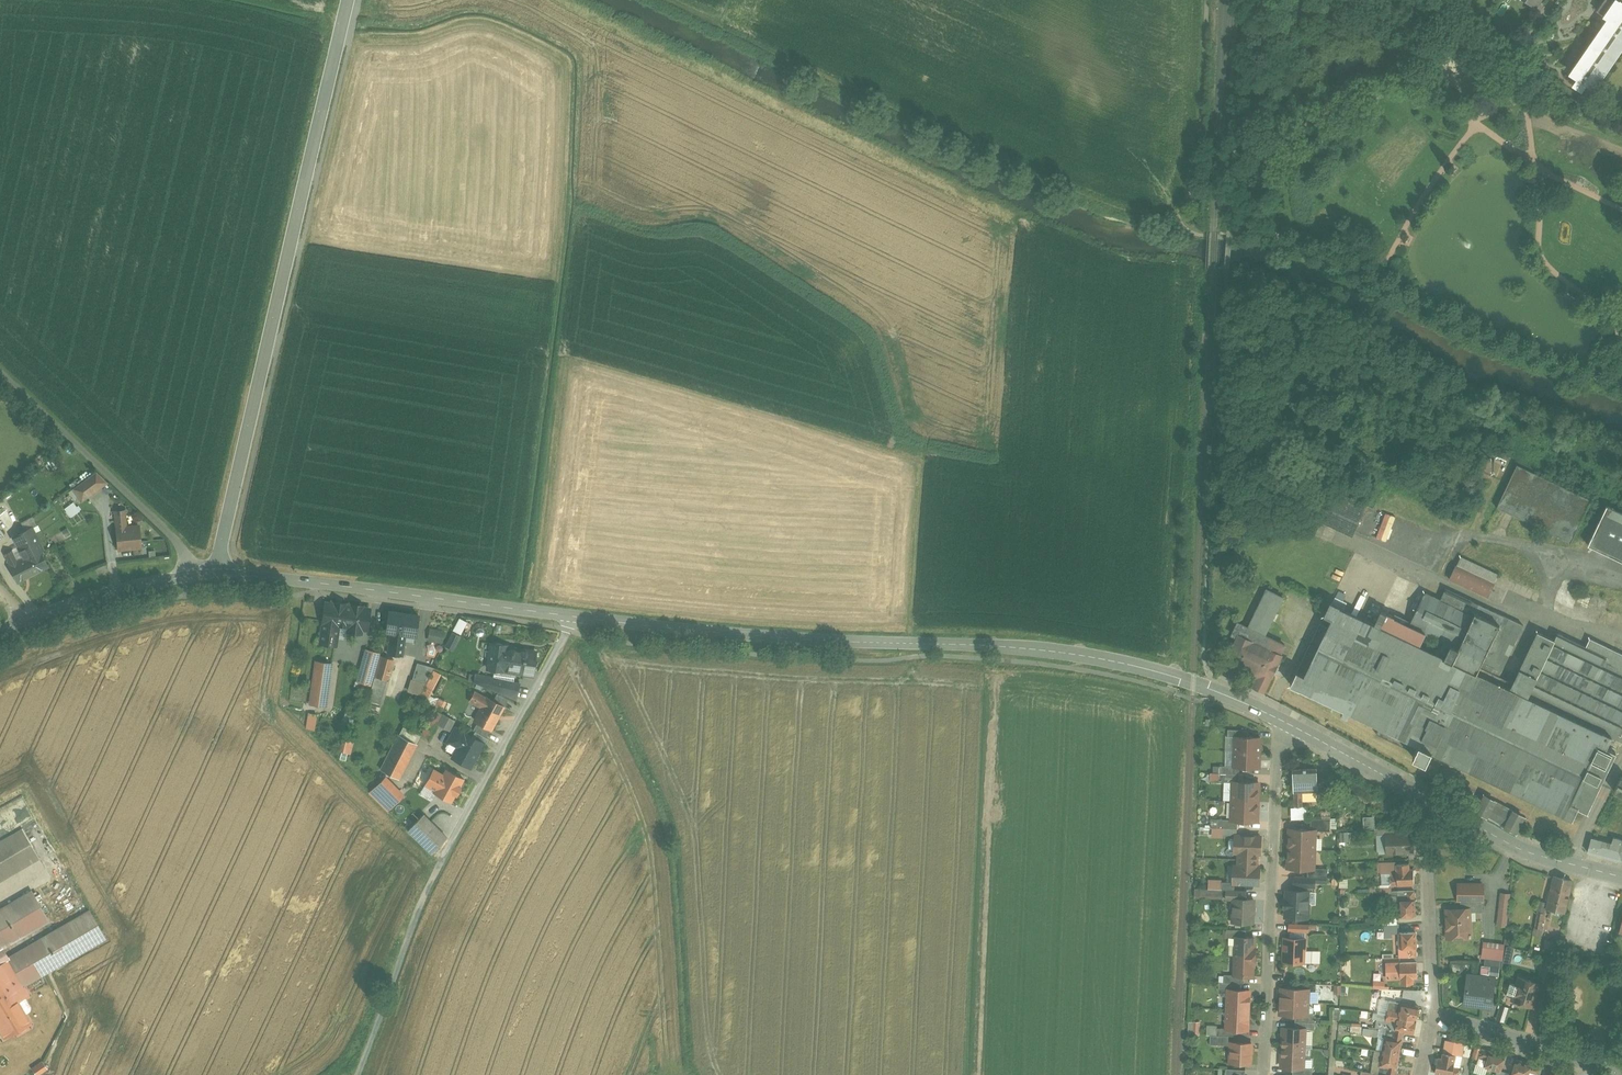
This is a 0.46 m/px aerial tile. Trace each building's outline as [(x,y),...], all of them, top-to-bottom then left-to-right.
[(1566,0),(1559,0),(1554,10),(1559,13),(1566,0)] [(1621,2),(1621,3),(1617,0),(1607,16),(1610,18),(1573,73),(1580,78),(1576,85),(1582,89),(1586,82),(1594,87),(1621,47),(1621,2)] [(1597,9),(1607,16),(1617,0),(1621,3),(1621,2),(1621,0),(1604,0),(1597,9)] [(1592,500),(1519,465),(1519,464),(1518,464),(1498,507),(1499,507),(1572,541),(1571,542),(1572,542),(1593,499),(1592,499),(1592,500)] [(97,471),(74,488),(83,501),(108,482),(97,471)] [(1369,501),(1329,482),(1313,515),(1353,534),(1369,501)] [(65,509),(72,518),(81,511),(74,502),(65,509)] [(1608,505),(1589,545),(1621,560),(1621,512),(1608,505)] [(128,526),(126,510),(117,511),(117,510),(114,511),(114,513),(117,513),(120,549),(142,547),(140,525),(128,526)] [(1385,513),(1379,538),(1391,541),(1397,515),(1385,513)] [(44,549),(33,528),(15,537),(26,557),(41,549),(42,550),(44,549)] [(26,557),(19,560),(14,549),(5,554),(11,565),(10,565),(18,582),(50,566),(42,550),(41,549),(26,557)] [(1499,573),(1462,556),(1458,565),(1451,579),(1489,597),(1495,582),(1499,573)] [(1268,588),(1250,627),(1239,622),(1233,634),(1239,637),(1234,647),(1235,648),(1224,670),(1236,676),(1239,670),(1243,672),(1245,669),(1257,674),(1257,673),(1261,675),(1259,678),(1268,683),(1273,673),(1277,664),(1286,645),(1266,635),(1284,596),(1283,595),(1283,596),(1279,595),(1280,594),(1268,588)] [(1525,625),(1447,588),(1441,599),(1426,592),(1411,625),(1410,626),(1426,633),(1445,643),(1441,650),(1447,653),(1446,657),(1490,678),(1495,667),(1503,671),(1525,625)] [(347,604),(335,602),(335,603),(327,602),(321,642),(337,645),(340,626),(350,627),(349,631),(362,632),(363,629),(367,630),(370,608),(364,607),(364,606),(353,605),(353,606),(346,605),(347,604)] [(1529,696),(1512,688),(1490,678),(1446,657),(1421,645),(1389,630),(1395,617),(1395,616),(1382,610),(1376,624),(1340,607),(1340,606),(1331,602),(1326,614),(1333,618),(1329,627),(1321,624),(1292,685),(1301,689),(1302,688),(1345,709),(1343,714),(1348,717),(1350,712),(1394,733),(1390,740),(1409,749),(1413,742),(1420,745),(1432,751),(1564,814),(1564,815),(1573,819),(1576,813),(1585,818),(1616,752),(1607,748),(1612,737),(1621,741),(1621,675),(1604,666),(1608,657),(1587,647),(1558,633),(1555,640),(1529,696)] [(420,615),(390,611),(387,631),(392,632),(391,637),(402,639),(403,634),(417,636),(420,615)] [(1426,633),(1410,626),(1411,625),(1395,617),(1389,630),(1421,645),(1426,633)] [(454,631),(463,635),(469,622),(460,618),(454,631)] [(431,629),(429,642),(445,644),(446,630),(431,629)] [(1539,632),(1512,688),(1529,696),(1555,640),(1539,632)] [(454,633),(448,646),(454,649),(460,636),(454,633)] [(402,639),(391,637),(389,653),(404,655),(406,639),(402,639)] [(1591,639),(1587,647),(1608,657),(1604,666),(1621,675),(1621,654),(1591,639)] [(537,651),(507,647),(507,645),(504,645),(503,643),(498,642),(496,644),(493,643),(489,669),(525,674),(526,669),(534,671),(537,651)] [(380,653),(368,649),(363,665),(376,669),(380,653)] [(395,659),(382,656),(376,677),(389,680),(395,659)] [(333,663),(317,661),(311,704),(327,706),(333,663)] [(435,668),(419,663),(414,679),(427,683),(435,668)] [(376,669),(363,665),(359,681),(371,685),(376,669)] [(520,683),(484,675),(482,684),(476,681),(475,682),(499,692),(510,697),(517,700),(520,683)] [(389,680),(376,677),(370,700),(383,704),(390,681),(389,680)] [(494,701),(488,698),(477,692),(472,701),(483,707),(476,720),(492,729),(504,707),(494,701)] [(510,697),(499,692),(494,701),(504,707),(510,697)] [(436,707),(443,709),(445,700),(438,698),(436,707)] [(451,731),(456,718),(434,710),(424,736),(433,740),(438,726),(451,731)] [(309,712),(307,729),(316,730),(319,714),(309,712)] [(492,731),(479,724),(475,730),(477,731),(489,737),(492,731)] [(474,737),(457,728),(450,742),(458,747),(453,757),(472,767),(479,754),(478,753),(484,744),(484,743),(474,737)] [(489,737),(477,731),(474,737),(484,743),(484,744),(487,745),(491,738),(489,737)] [(400,735),(383,769),(400,779),(418,745),(400,735)] [(1248,736),(1236,736),(1235,766),(1235,767),(1241,767),(1260,768),(1262,737),(1248,736)] [(353,741),(344,738),(341,751),(350,753),(353,741)] [(1432,751),(1420,745),(1414,757),(1427,763),(1432,751)] [(438,761),(428,756),(425,762),(435,767),(438,761)] [(435,767),(425,762),(417,777),(438,789),(447,773),(435,767)] [(467,777),(450,767),(447,773),(438,789),(455,798),(467,777)] [(1318,768),(1294,769),(1295,792),(1296,807),(1304,807),(1304,800),(1303,791),(1317,791),(1319,791),(1318,768)] [(1240,773),(1221,773),(1220,781),(1234,782),(1234,781),(1240,781),(1240,773)] [(420,789),(406,781),(396,799),(410,807),(420,789)] [(1240,781),(1234,781),(1234,782),(1234,801),(1259,802),(1260,782),(1240,781)] [(428,794),(420,789),(410,807),(418,812),(428,794)] [(1317,791),(1303,791),(1304,800),(1318,800),(1317,791)] [(1497,801),(1486,795),(1478,811),(1489,817),(1489,816),(1507,825),(1506,826),(1517,832),(1522,821),(1527,824),(1529,819),(1514,811),(1515,810),(1497,800),(1497,801)] [(1259,802),(1234,801),(1233,819),(1233,820),(1239,820),(1258,821),(1259,802)] [(449,837),(425,813),(409,830),(433,853),(449,837)] [(1375,817),(1364,817),(1364,828),(1375,828),(1375,817)] [(1332,818),(1312,819),(1312,830),(1316,830),(1316,831),(1331,831),(1332,818)] [(1233,819),(1219,819),(1219,827),(1225,828),(1234,828),(1238,828),(1239,820),(1233,820),(1233,819)] [(0,842),(0,881),(2,879),(40,857),(23,828),(0,842)] [(1312,830),(1291,829),(1290,848),(1315,849),(1316,831),(1316,830),(1312,830)] [(1349,833),(1340,832),(1339,842),(1349,842),(1349,833)] [(1395,834),(1388,834),(1388,835),(1389,853),(1414,852),(1413,833),(1395,834)] [(1262,836),(1236,835),(1236,852),(1240,853),(1240,859),(1258,860),(1258,853),(1261,853),(1262,836)] [(1592,838),(1589,852),(1620,860),(1621,852),(1621,839),(1614,837),(1613,843),(1592,838)] [(1315,849),(1290,848),(1289,867),(1309,868),(1314,869),(1314,868),(1315,849)] [(1258,860),(1240,859),(1239,866),(1235,865),(1234,882),(1234,883),(1236,883),(1260,884),(1261,867),(1257,867),(1258,860)] [(1378,862),(1378,873),(1391,872),(1391,871),(1397,871),(1396,865),(1397,865),(1397,862),(1378,862)] [(1397,865),(1396,865),(1397,871),(1397,885),(1414,884),(1413,869),(1409,870),(1409,864),(1397,865)] [(1328,868),(1314,868),(1314,869),(1309,868),(1308,876),(1315,877),(1328,877),(1328,868)] [(1308,876),(1296,876),(1295,886),(1315,887),(1315,877),(1308,876)] [(1574,882),(1555,876),(1547,908),(1566,913),(1570,899),(1565,898),(1566,894),(1571,895),(1574,882)] [(1223,880),(1210,879),(1209,888),(1222,889),(1223,881),(1223,880)] [(1234,882),(1223,881),(1222,889),(1228,889),(1236,890),(1236,883),(1234,883),(1234,882)] [(1484,884),(1460,884),(1460,901),(1462,901),(1470,901),(1484,901),(1484,884)] [(1236,890),(1228,889),(1227,899),(1235,899),(1235,898),(1247,899),(1248,890),(1236,890)] [(0,910),(0,949),(5,946),(50,921),(33,890),(0,910)] [(1309,891),(1287,890),(1287,899),(1286,899),(1285,908),(1287,908),(1286,917),(1308,918),(1308,915),(1311,914),(1311,905),(1309,903),(1309,891)] [(1415,891),(1399,891),(1399,896),(1400,915),(1416,915),(1415,891)] [(1511,894),(1502,893),(1498,926),(1507,927),(1511,894)] [(1247,899),(1235,898),(1235,899),(1234,922),(1254,923),(1255,899),(1247,899)] [(1462,910),(1447,909),(1448,934),(1463,934),(1463,931),(1470,931),(1471,934),(1471,910),(1470,910),(1470,901),(1462,901),(1462,910)] [(1545,914),(1538,912),(1536,928),(1542,929),(1545,914)] [(12,958),(8,961),(22,984),(103,939),(89,915),(12,958)] [(1398,915),(1384,916),(1384,924),(1385,924),(1398,924),(1398,915)] [(1310,924),(1290,923),(1290,931),(1309,932),(1310,924)] [(1247,930),(1228,929),(1227,937),(1237,937),(1247,937),(1247,930)] [(1561,934),(1555,932),(1553,939),(1548,937),(1545,948),(1557,951),(1557,948),(1561,934)] [(1417,933),(1401,933),(1402,957),(1418,956),(1417,933)] [(1247,937),(1237,937),(1236,956),(1256,957),(1256,948),(1255,948),(1255,937),(1247,937)] [(1307,939),(1285,938),(1284,961),(1301,962),(1302,954),(1306,950),(1307,939)] [(1504,944),(1483,942),(1482,958),(1503,960),(1504,944)] [(0,949),(0,965),(0,966),(8,961),(12,958),(5,946),(0,949)] [(1256,957),(1236,956),(1236,974),(1236,975),(1245,976),(1254,976),(1254,965),(1256,965),(1256,957)] [(1501,961),(1485,959),(1484,966),(1490,967),(1500,968),(1501,961)] [(28,995),(22,984),(8,961),(0,966),(0,1027),(5,1036),(30,1022),(18,1001),(28,995)] [(1418,962),(1401,963),(1401,977),(1402,981),(1402,984),(1415,983),(1415,978),(1418,977),(1418,962)] [(1554,964),(1545,962),(1541,980),(1550,982),(1554,964)] [(1401,977),(1401,963),(1387,963),(1387,978),(1401,977)] [(1500,968),(1490,967),(1489,975),(1499,976),(1500,968)] [(1236,974),(1225,974),(1225,982),(1240,983),(1245,983),(1245,976),(1236,975),(1236,974)] [(1490,978),(1469,975),(1466,1000),(1470,1005),(1492,1008),(1494,985),(1489,984),(1490,978)] [(1541,983),(1521,977),(1518,985),(1512,983),(1511,983),(1507,995),(1508,995),(1514,997),(1513,1000),(1535,1007),(1540,991),(1539,990),(1541,983)] [(1386,988),(1387,978),(1375,978),(1374,987),(1386,988)] [(1318,983),(1298,982),(1298,988),(1310,989),(1310,991),(1317,992),(1318,983)] [(1298,988),(1282,988),(1281,1001),(1309,1002),(1310,991),(1310,989),(1298,988)] [(1239,989),(1229,989),(1229,990),(1228,1009),(1250,1010),(1251,990),(1239,989)] [(1309,1002),(1281,1001),(1281,1014),(1296,1014),(1309,1015),(1309,1013),(1309,1002)] [(1420,1006),(1401,1002),(1401,1004),(1394,1002),(1394,1008),(1389,1007),(1388,1014),(1417,1019),(1420,1006)] [(1389,1007),(1381,1005),(1380,1013),(1382,1014),(1382,1013),(1388,1014),(1389,1007)] [(1250,1010),(1228,1009),(1227,1028),(1238,1029),(1249,1029),(1250,1010)] [(1508,1011),(1501,1009),(1498,1019),(1505,1021),(1508,1011)] [(1316,1013),(1309,1013),(1309,1015),(1296,1014),(1296,1021),(1316,1022),(1316,1013)] [(1417,1019),(1388,1014),(1387,1021),(1391,1022),(1390,1029),(1397,1029),(1404,1030),(1404,1031),(1415,1033),(1417,1019)] [(1316,1022),(1296,1021),(1296,1028),(1306,1028),(1306,1029),(1315,1029),(1316,1022)] [(1227,1028),(1218,1027),(1218,1035),(1230,1035),(1237,1036),(1238,1029),(1227,1028)] [(1296,1028),(1284,1027),(1283,1047),(1305,1048),(1306,1029),(1306,1028),(1296,1028)] [(1390,1029),(1388,1029),(1384,1051),(1400,1054),(1404,1031),(1404,1030),(1397,1029),(1390,1029)] [(1218,1035),(1211,1035),(1211,1044),(1229,1045),(1230,1035),(1218,1035)] [(1455,1066),(1461,1067),(1465,1046),(1450,1041),(1447,1054),(1457,1056),(1455,1066)] [(1253,1043),(1232,1042),(1231,1062),(1252,1063),(1253,1043)] [(1305,1048),(1283,1047),(1282,1067),(1294,1067),(1304,1068),(1304,1067),(1305,1048)] [(1505,1056),(1482,1049),(1480,1056),(1489,1059),(1486,1067),(1501,1071),(1505,1056)] [(1384,1051),(1379,1074),(1386,1074),(1396,1074),(1400,1054),(1384,1051)] [(1444,1053),(1443,1059),(1439,1058),(1436,1072),(1450,1074),(1459,1074),(1461,1067),(1455,1066),(1457,1056),(1447,1054),(1444,1053)] [(1518,1060),(1513,1074),(1528,1074),(1529,1071),(1538,1074),(1540,1067),(1518,1060)] [(33,1068),(37,1074),(48,1068),(43,1061),(33,1068)]
